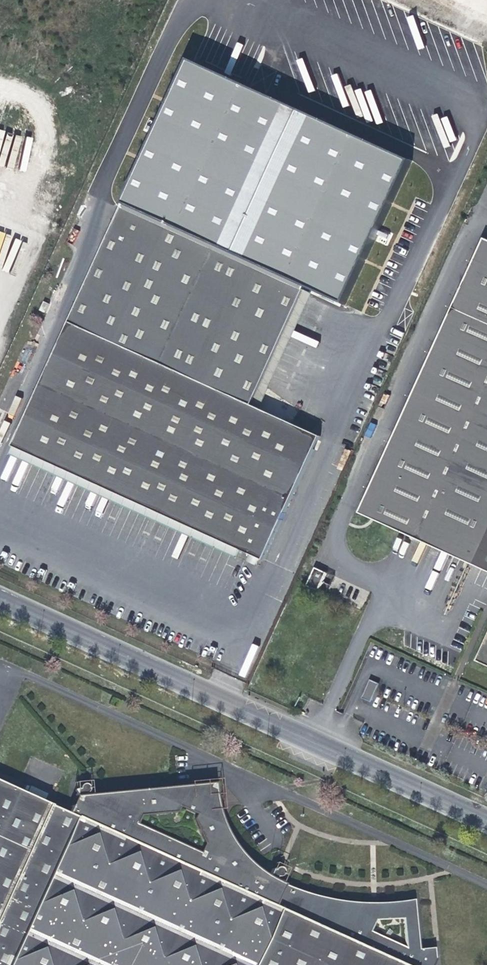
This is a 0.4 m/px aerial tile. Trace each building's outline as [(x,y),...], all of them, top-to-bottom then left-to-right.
[(412,161),(191,61),(72,322),(14,448),(264,562),(322,435),(253,404),(306,289),(345,307),(412,161)] [(485,243),(362,519),(486,574),(486,244),(485,243)] [(314,574),(307,590),(318,595),(325,579),(314,574)] [(486,671),(486,645),(477,667),(486,671)] [(370,686),(363,702),(372,707),(379,690),(370,686)] [(356,904),(347,903),(334,900),(316,896),(299,890),(281,883),(283,880),(285,880),(287,880),(288,878),(289,877),(289,875),(289,873),(288,871),(287,870),(284,869),(282,870),(280,870),(278,872),(276,871),(272,877),(264,872),(257,867),(251,862),(246,856),(241,850),(235,839),(228,821),(225,809),(221,809),(220,800),(215,799),(214,785),(202,786),(202,783),(87,797),(88,795),(91,794),(93,791),(94,788),(94,786),(93,785),(91,784),(89,784),(86,785),(85,786),(84,788),(83,790),(80,790),(80,799),(73,814),(29,794),(0,780),(0,964),(437,964),(439,961),(439,950),(431,950),(423,949),(422,902),(373,903),(356,904)]
